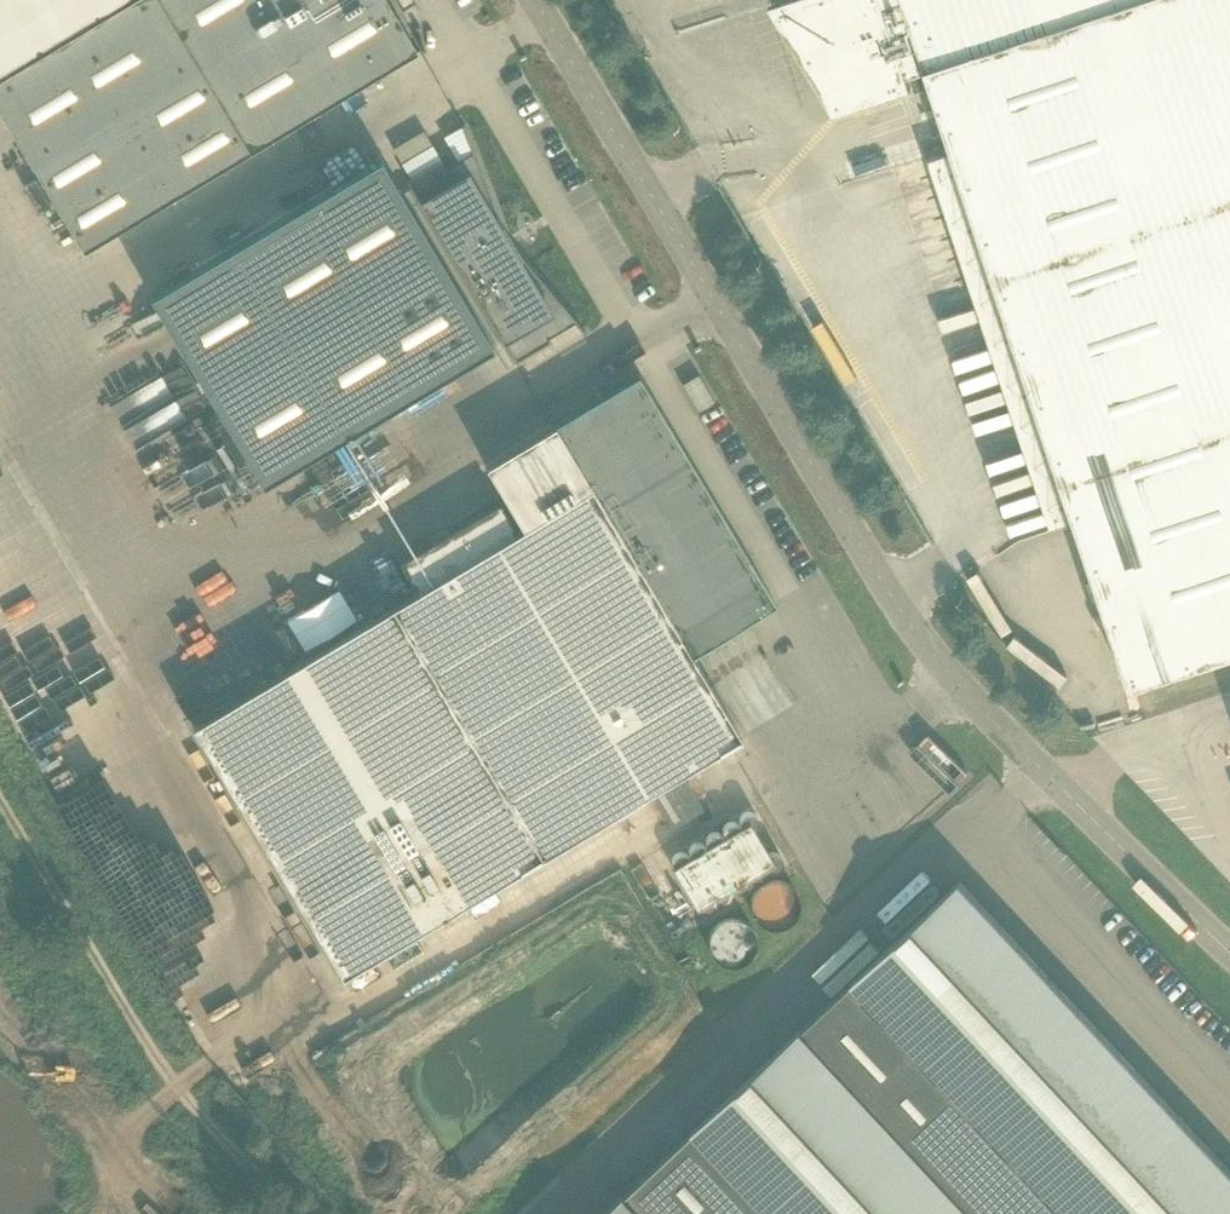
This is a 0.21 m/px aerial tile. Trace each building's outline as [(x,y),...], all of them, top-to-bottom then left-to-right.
[(83,250),(417,50),(386,0),(0,0),(0,111),(83,250)] [(770,2),(835,112),(912,86),(908,74),(926,68),(1131,685),(1229,653),(1229,0),(777,0),(770,2)] [(550,341),(548,339),(575,323),(583,333),(585,332),(517,251),(515,253),(502,232),(504,231),(464,125),(462,125),(472,152),(446,167),(441,159),(406,180),(515,362),(550,341)] [(379,157),(358,170),(149,295),(262,483),(491,345),(379,157)] [(416,591),(192,724),(342,975),(728,744),(741,736),(691,653),(776,602),(637,373),(485,465),(522,527),(515,531),(497,502),(398,561),(416,591)] [(739,760),(732,749),(729,752),(720,757),(726,767),(734,762),(739,760)] [(755,829),(677,876),(691,899),(768,853),(755,829)] [(960,880),(852,981),(853,982),(802,1029),(801,1028),(693,1129),(694,1130),(625,1194),(624,1193),(601,1213),(1229,1213),(1229,1169),(960,880)] [(752,920),(717,919),(717,957),(751,957),(752,920)]
